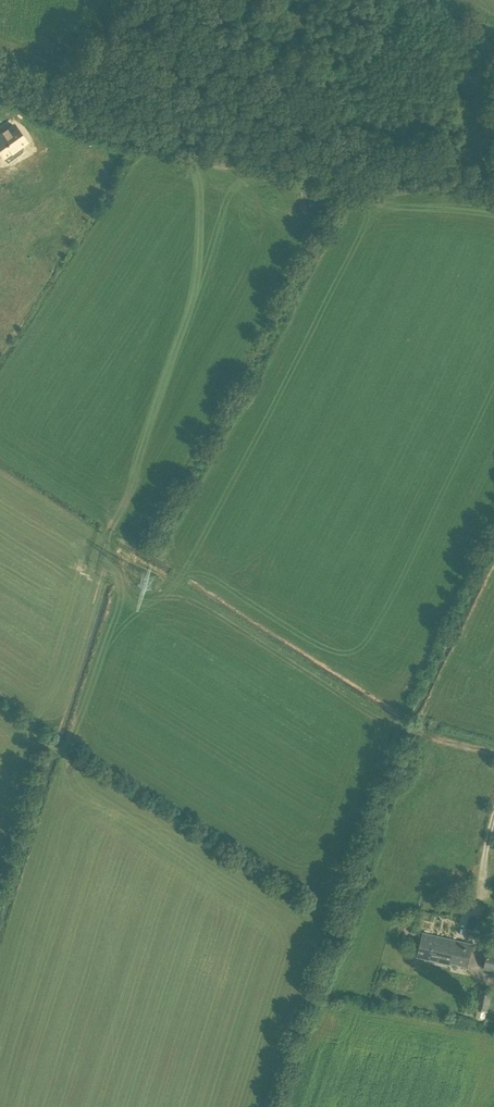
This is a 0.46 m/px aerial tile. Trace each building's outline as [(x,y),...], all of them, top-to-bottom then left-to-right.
[(15,157),(23,151),(19,146),(26,142),(14,125),(0,135),(0,152),(3,156),(11,151),(15,157)] [(468,966),(472,944),(423,933),(418,957),(451,964),(451,963),(468,966)] [(489,952),(485,968),(493,970),(493,953),(489,952)] [(484,1017),(485,1010),(487,1010),(491,992),(480,990),(477,1008),(478,1008),(477,1016),(479,1018),(482,1019),(484,1017)]
